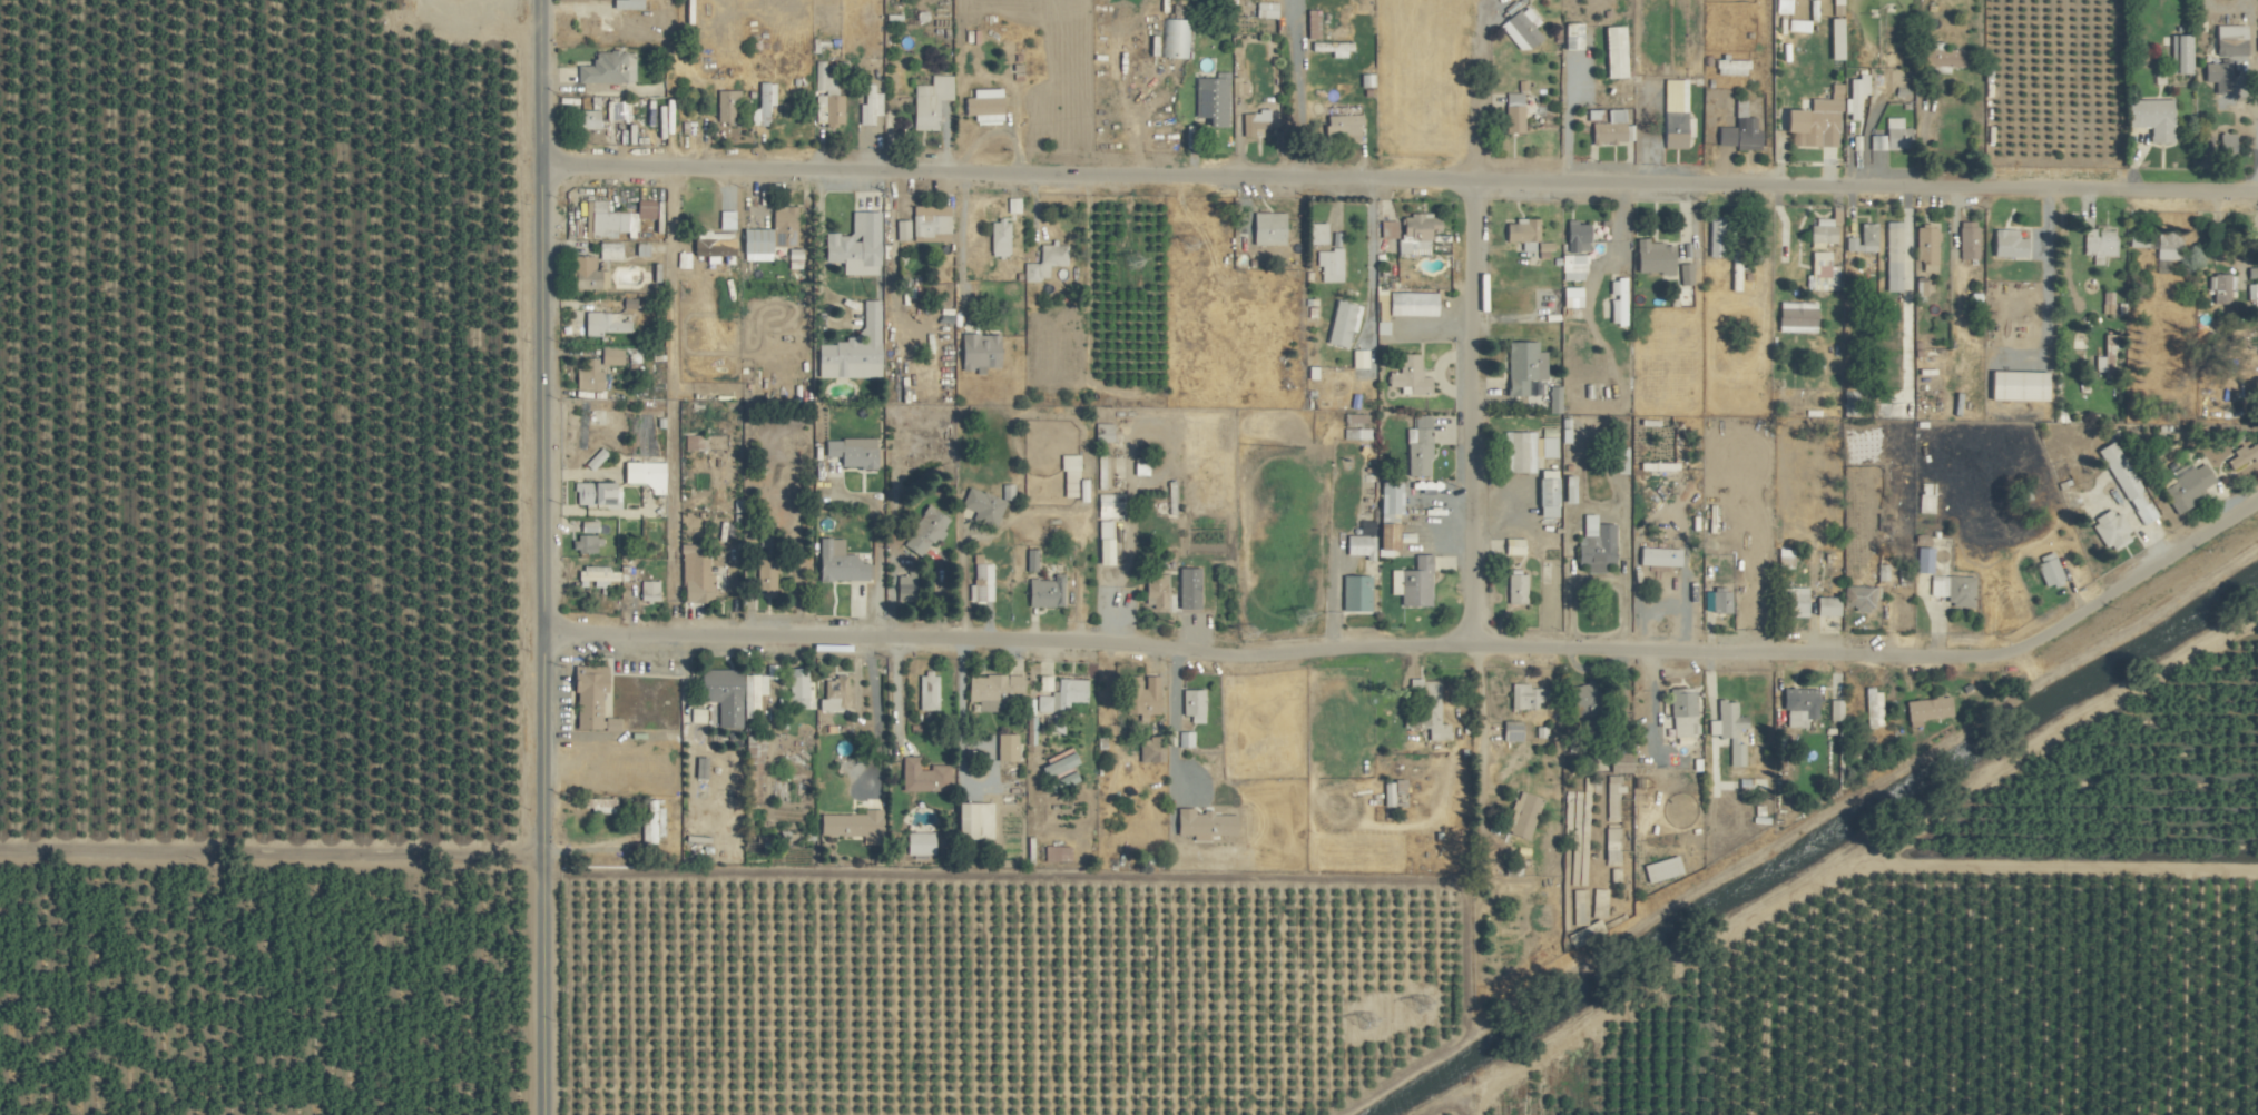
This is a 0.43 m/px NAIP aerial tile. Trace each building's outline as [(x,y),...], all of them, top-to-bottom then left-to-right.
[(610,10),(638,11),(638,0),(610,0),(610,10)] [(1788,15),(1788,0),(1772,0),(1772,15),(1788,15)] [(1253,19),(1274,20),(1275,3),(1253,3),(1253,19)] [(1526,23),(1533,17),(1522,5),(1496,27),(1519,54),(1539,38),(1526,23)] [(1315,11),(1303,11),(1303,40),(1316,39),(1315,11)] [(1189,20),(1162,20),(1160,58),(1188,59),(1189,20)] [(1560,51),(1578,51),(1578,24),(1560,24),(1560,51)] [(2244,26),(2213,26),(2212,56),(2243,57),(2244,26)] [(1621,28),(1601,28),(1602,79),(1622,79),(1621,28)] [(2189,75),(2189,36),(2167,37),(2168,75),(2189,75)] [(1346,42),(1308,43),(1308,53),(1328,52),(1328,59),(1346,59),(1346,42)] [(1927,67),(1963,68),(1964,52),(1935,50),(1936,43),(1928,43),(1927,67)] [(632,53),(591,52),(591,67),(574,66),(574,83),(631,84),(632,53)] [(812,92),(823,92),(823,125),(842,125),(842,96),(834,96),(835,76),(823,76),(823,62),(813,62),(812,92)] [(2212,92),(2229,91),(2228,62),(2201,63),(2201,83),(2211,83),(2212,92)] [(1193,118),(1202,117),(1202,128),(1225,128),(1225,73),(1211,73),(1211,80),(1193,80),(1193,118)] [(910,131),(935,131),(935,101),(949,101),(949,77),(927,77),(927,86),(910,86),(910,131)] [(1846,77),(1847,100),(1843,100),(1843,121),(1857,121),(1857,97),(1866,97),(1866,77),(1846,77)] [(1245,81),(1230,81),(1229,95),(1245,96),(1245,81)] [(755,109),(748,109),(748,127),(766,126),(766,106),(772,106),(772,83),(755,84),(755,109)] [(880,94),(872,94),(873,85),(863,85),(862,105),(857,105),(856,126),(871,126),(871,115),(880,116),(880,94)] [(1780,112),(1780,133),(1788,133),(1788,147),(1834,147),(1834,113),(1840,113),(1841,85),(1828,85),(1828,100),(1808,100),(1808,112),(1780,112)] [(969,90),(969,99),(960,99),(961,117),(970,116),(970,122),(998,122),(998,90),(969,90)] [(736,92),(714,91),(714,124),(735,124),(736,92)] [(1520,94),(1502,94),(1502,134),(1521,134),(1520,94)] [(2122,129),(2146,128),(2146,145),(2169,145),(2168,100),(2121,101),(2122,129)] [(1757,150),(1758,131),(1753,131),(1753,118),(1744,118),(1744,102),(1733,101),(1732,128),(1715,128),(1715,149),(1757,150)] [(604,121),(626,121),(626,102),(604,102),(604,121)] [(1357,107),(1322,107),(1322,141),(1357,141),(1357,107)] [(1264,110),(1254,110),(1254,115),(1240,114),(1239,137),(1264,138),(1264,110)] [(1623,144),(1622,110),(1604,110),(1605,123),(1588,124),(1588,145),(1623,144)] [(597,130),(597,111),(575,111),(575,130),(597,130)] [(1866,151),(1905,151),(1905,129),(1900,129),(1899,118),(1882,119),(1882,136),(1866,137),(1866,151)] [(2232,134),(2216,134),(2216,159),(2232,159),(2232,134)] [(589,236),(615,237),(616,232),(626,233),(626,238),(636,238),(636,219),(658,220),(658,201),(634,200),(633,213),(606,212),(606,201),(590,200),(589,236)] [(946,205),(909,206),(909,242),(947,242),(946,205)] [(794,247),(793,206),(768,207),(768,247),(794,247)] [(716,229),(731,229),(731,210),(715,211),(716,229)] [(876,212),(847,211),(847,234),(820,234),(820,265),(838,265),(838,274),(875,275),(876,212)] [(1282,244),(1281,212),(1249,213),(1249,245),(1282,244)] [(1396,254),(1426,254),(1426,232),(1436,232),(1436,215),(1396,214),(1396,254)] [(1705,257),(1720,257),(1721,217),(1706,217),(1705,257)] [(1535,218),(1511,218),(1511,224),(1502,223),(1501,245),(1535,246),(1535,218)] [(1836,227),(1829,227),(1830,219),(1808,218),(1808,249),(1822,249),(1822,244),(1836,244),(1836,227)] [(906,220),(893,220),(893,239),(907,239),(906,220)] [(1381,238),(1395,237),(1394,220),(1380,221),(1381,238)] [(1587,224),(1575,224),(1575,220),(1564,220),(1564,251),(1586,252),(1587,224)] [(987,221),(988,257),(1007,256),(1006,221),(987,221)] [(1883,292),(1899,291),(1898,221),(1882,221),(1883,292)] [(1974,259),(1975,222),(1956,221),(1956,259),(1974,259)] [(1306,224),(1307,245),(1325,244),(1325,223),(1306,224)] [(1843,237),(1843,251),(1873,251),(1874,223),(1857,223),(1856,238),(1843,237)] [(1935,272),(1936,226),(1916,225),(1915,272),(1935,272)] [(2081,255),(2091,255),(2090,265),(2101,265),(2101,256),(2113,256),(2114,228),(2081,227),(2081,255)] [(766,229),(738,229),(738,261),(767,261),(766,229)] [(2015,229),(1990,229),(1989,256),(2022,257),(2023,238),(2014,238),(2015,229)] [(690,232),(690,263),(730,262),(729,231),(690,232)] [(2179,232),(2154,231),(2154,259),(2178,260),(2179,232)] [(1669,243),(1645,244),(1645,238),(1632,238),(1633,274),(1669,273),(1669,243)] [(620,243),(597,242),(596,259),(620,260),(620,243)] [(1020,282),(1037,282),(1037,278),(1046,278),(1046,266),(1064,266),(1064,245),(1037,245),(1036,263),(1020,262),(1020,282)] [(1340,282),(1341,251),(1314,250),(1314,267),(1318,267),(1318,282),(1340,282)] [(1836,290),(1836,266),(1828,266),(1828,252),(1809,252),(1808,290),(1836,290)] [(1584,254),(1559,255),(1560,280),(1585,279),(1584,254)] [(605,290),(605,270),(592,270),(592,256),(568,255),(567,288),(605,290)] [(1690,264),(1676,264),(1677,285),(1691,284),(1690,264)] [(2227,289),(2232,289),(2233,275),(2209,274),(2209,303),(2227,304),(2227,289)] [(1623,279),(1607,278),(1606,297),(1607,297),(1607,325),(1622,326),(1623,279)] [(1579,288),(1560,287),(1560,307),(1579,308),(1579,288)] [(1434,293),(1386,292),(1386,316),(1433,316),(1434,293)] [(877,300),(860,300),(860,342),(851,342),(851,337),(840,337),(840,344),(813,343),(813,378),(876,378),(877,300)] [(1358,306),(1332,300),(1322,343),(1343,348),(1347,332),(1352,333),(1358,306)] [(1812,333),(1813,302),(1775,301),(1774,332),(1812,333)] [(627,334),(627,322),(615,321),(615,313),(581,312),(580,332),(627,334)] [(958,372),(982,371),(982,367),(998,367),(997,334),(957,335),(958,372)] [(1544,352),(1535,352),(1535,341),(1504,341),(1504,396),(1525,396),(1525,380),(1543,380),(1544,352)] [(621,365),(621,346),(598,346),(598,365),(621,365)] [(1349,368),(1365,369),(1365,349),(1349,349),(1349,368)] [(1427,395),(1428,377),(1417,377),(1418,354),(1397,354),(1396,372),(1385,372),(1385,387),(1398,387),(1398,394),(1427,395)] [(599,358),(582,358),(582,368),(574,367),(574,390),(599,391),(599,358)] [(2042,401),(2043,372),(1986,370),(1986,399),(2042,401)] [(1558,387),(1547,386),(1546,412),(1557,412),(1558,387)] [(1369,426),(1363,426),(1363,415),(1343,414),(1342,439),(1368,440),(1369,426)] [(1428,415),(1410,415),(1410,428),(1404,428),(1404,476),(1427,476),(1428,415)] [(1110,423),(1091,424),(1092,443),(1110,442),(1110,423)] [(1554,437),(1534,437),(1534,432),(1501,431),(1501,472),(1533,473),(1533,457),(1553,457),(1554,437)] [(2223,461),(2228,470),(2248,458),(2250,460),(2257,456),(2257,438),(2231,453),(2232,456),(2223,461)] [(872,468),(872,439),(821,440),(822,457),(837,457),(837,469),(872,468)] [(2141,492),(2110,440),(2094,450),(2140,527),(2155,518),(2140,492),(2141,492)] [(1081,479),(1075,479),(1075,455),(1058,455),(1059,499),(1081,499),(1081,479)] [(661,494),(661,462),(619,462),(619,486),(647,486),(647,494),(661,494)] [(1674,463),(1636,462),(1636,470),(1674,471),(1674,463)] [(2158,489),(2174,513),(2203,494),(2200,489),(2212,481),(2199,462),(2158,489)] [(1552,517),(1553,470),(1535,470),(1534,516),(1552,517)] [(571,484),(572,505),(617,504),(617,482),(571,484)] [(1011,484),(1000,484),(999,500),(1011,500),(1011,484)] [(970,517),(992,527),(1002,502),(965,487),(958,506),(972,512),(970,517)] [(1120,494),(1094,494),(1095,519),(1121,518),(1120,494)] [(904,540),(930,552),(946,518),(921,505),(904,540)] [(2131,537),(2115,513),(2112,515),(2108,509),(2086,524),(2102,546),(2108,541),(2114,549),(2131,537)] [(1612,523),(1592,523),(1592,514),(1579,514),(1579,537),(1574,537),(1574,564),(1583,564),(1583,573),(1603,574),(1603,568),(1612,568),(1612,523)] [(1108,565),(1108,520),(1095,520),(1094,565),(1108,565)] [(600,545),(600,536),(574,535),(574,545),(600,545)] [(840,539),(815,539),(815,581),(869,581),(869,564),(855,564),(854,555),(840,555),(840,539)] [(1677,566),(1678,549),(1636,547),(1635,565),(1677,566)] [(1913,573),(1930,573),(1931,548),(1914,548),(1913,573)] [(1034,549),(1023,549),(1022,571),(1033,571),(1034,549)] [(1776,564),(1789,565),(1789,551),(1777,550),(1776,564)] [(2060,580),(2052,551),(2033,557),(2041,585),(2060,580)] [(705,553),(678,553),(679,603),(710,602),(709,573),(705,573),(705,553)] [(1388,570),(1387,595),(1397,596),(1397,606),(1427,607),(1428,555),(1411,555),(1411,570),(1388,570)] [(753,592),(772,592),(772,560),(753,560),(753,592)] [(966,602),(991,601),(989,563),(971,564),(971,585),(965,585),(966,602)] [(1886,565),(1875,565),(1875,581),(1886,582),(1886,565)] [(616,582),(616,572),(606,571),(606,567),(575,567),(574,587),(587,587),(587,588),(605,588),(605,581),(616,582)] [(1197,609),(1196,568),(1175,568),(1176,609),(1197,609)] [(1059,607),(1060,574),(1050,574),(1049,580),(1024,579),(1024,607),(1059,607)] [(1164,574),(1142,574),(1141,608),(1163,608),(1164,574)] [(1504,604),(1523,605),(1523,574),(1504,574),(1504,604)] [(1367,611),(1368,576),(1339,575),(1339,610),(1367,611)] [(1971,577),(1928,576),(1927,595),(1946,596),(1946,607),(1970,608),(1971,577)] [(656,601),(655,581),(636,581),(636,602),(656,601)] [(1869,612),(1870,599),(1876,599),(1877,588),(1842,586),(1842,606),(1851,606),(1851,612),(1869,612)] [(1804,617),(1803,587),(1782,587),(1783,618),(1804,617)] [(1835,597),(1813,597),(1813,616),(1836,616),(1835,597)] [(605,693),(606,666),(573,665),(571,730),(597,730),(598,692),(605,693)] [(805,669),(787,668),(786,709),(811,709),(812,682),(805,681),(805,669)] [(715,727),(739,727),(739,670),(695,670),(695,702),(716,702),(715,727)] [(935,673),(915,674),(916,711),(935,711),(935,673)] [(1020,676),(965,674),(965,702),(975,702),(974,711),(998,712),(999,697),(1019,697),(1020,676)] [(742,675),(743,717),(758,717),(757,695),(765,695),(765,675),(742,675)] [(1048,676),(1035,676),(1035,692),(1048,692),(1048,676)] [(1123,714),(1136,714),(1136,722),(1144,722),(1144,714),(1156,714),(1155,676),(1140,676),(1123,676),(1123,714)] [(822,678),(822,699),(815,699),(816,711),(844,710),(844,677),(822,678)] [(1035,694),(1034,712),(1065,713),(1065,702),(1083,703),(1083,680),(1055,679),(1054,695),(1035,694)] [(1447,741),(1446,724),(1437,724),(1437,680),(1407,680),(1407,693),(1417,693),(1418,716),(1424,716),(1425,741),(1447,741)] [(1566,687),(1572,720),(1606,714),(1604,701),(1596,702),(1593,682),(1566,687)] [(1538,710),(1539,688),(1527,688),(1527,684),(1508,683),(1507,709),(1538,710)] [(1667,737),(1695,736),(1694,688),(1666,689),(1667,737)] [(1814,688),(1781,689),(1781,728),(1804,727),(1804,719),(1814,719),(1814,688)] [(1201,689),(1179,690),(1180,716),(1188,716),(1188,723),(1201,723),(1201,689)] [(1864,728),(1881,727),(1880,689),(1863,690),(1864,728)] [(1903,701),(1905,728),(1918,726),(1918,720),(1948,717),(1946,696),(1903,701)] [(1840,721),(1841,700),(1826,700),(1826,721),(1840,721)] [(1728,767),(1742,766),(1742,743),(1735,744),(1735,731),(1744,730),(1744,716),(1734,716),(1734,701),(1715,702),(1716,721),(1706,721),(1706,738),(1727,737),(1728,767)] [(681,723),(703,723),(704,711),(682,710),(681,723)] [(614,731),(615,719),(601,718),(601,731),(614,731)] [(1519,741),(1518,721),(1500,721),(1500,741),(1519,741)] [(1191,732),(1175,732),(1175,747),(1191,748),(1191,732)] [(994,761),(1014,761),(1014,734),(994,734),(994,761)] [(1160,738),(1136,738),(1136,762),(1160,762),(1160,738)] [(1035,766),(1040,778),(1074,765),(1069,753),(1035,766)] [(703,779),(704,758),(693,757),(692,779),(703,779)] [(945,765),(926,765),(926,770),(915,770),(915,757),(898,757),(898,791),(945,791),(945,765)] [(1073,782),(1069,772),(1042,783),(1046,793),(1073,782)] [(1617,793),(1621,793),(1621,776),(1604,776),(1604,852),(1618,852),(1617,793)] [(1403,781),(1380,781),(1381,806),(1391,806),(1391,793),(1403,792),(1403,781)] [(1524,840),(1540,800),(1516,791),(1500,831),(1524,840)] [(611,811),(611,798),(579,799),(579,811),(611,811)] [(662,836),(661,808),(653,808),(652,800),(641,800),(642,844),(654,844),(654,836),(662,836)] [(988,840),(989,802),(951,802),(951,839),(988,840)] [(1233,815),(1208,814),(1208,812),(1191,812),(1191,809),(1173,808),(1172,835),(1190,835),(1190,842),(1206,842),(1206,836),(1232,836),(1233,815)] [(861,814),(816,815),(817,837),(859,836),(859,845),(878,845),(877,809),(861,810),(861,814)] [(931,833),(903,832),(903,855),(931,855),(931,833)] [(1067,847),(1042,846),(1042,861),(1067,861),(1067,847)]
